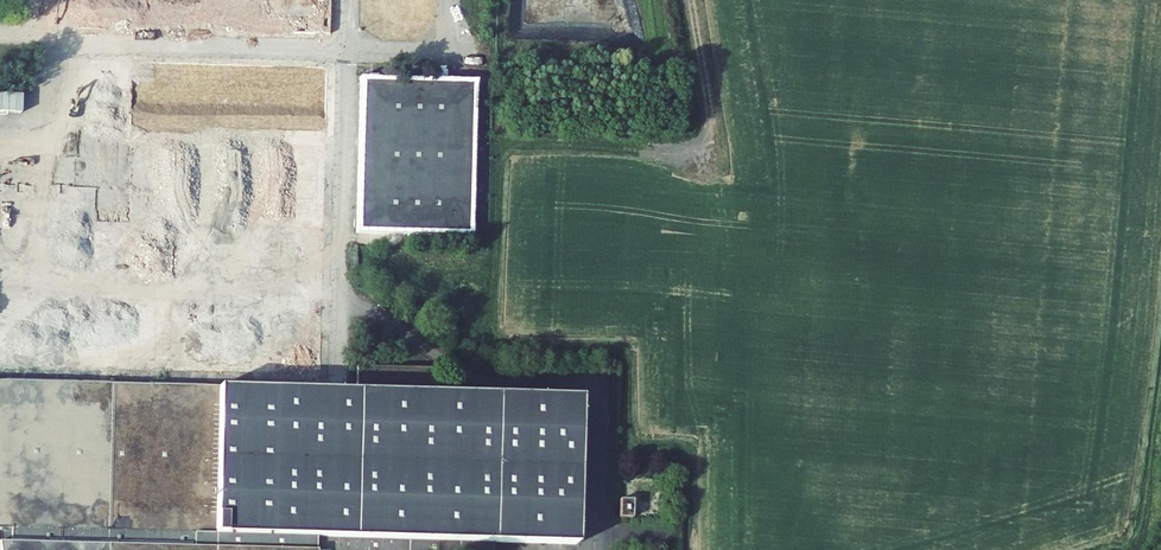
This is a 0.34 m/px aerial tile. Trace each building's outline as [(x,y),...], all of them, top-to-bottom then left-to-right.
[(68,27),(329,35),(330,5),(330,0),(69,0),(68,27)] [(431,0),(366,0),(365,35),(430,36),(431,0)] [(368,83),(363,236),(472,239),(478,85),(368,83)] [(488,545),(571,548),(576,401),(425,398),(424,367),(352,366),(351,394),(0,380),(0,549),(488,549),(488,545)] [(616,472),(615,514),(665,493),(665,474),(616,472)]
